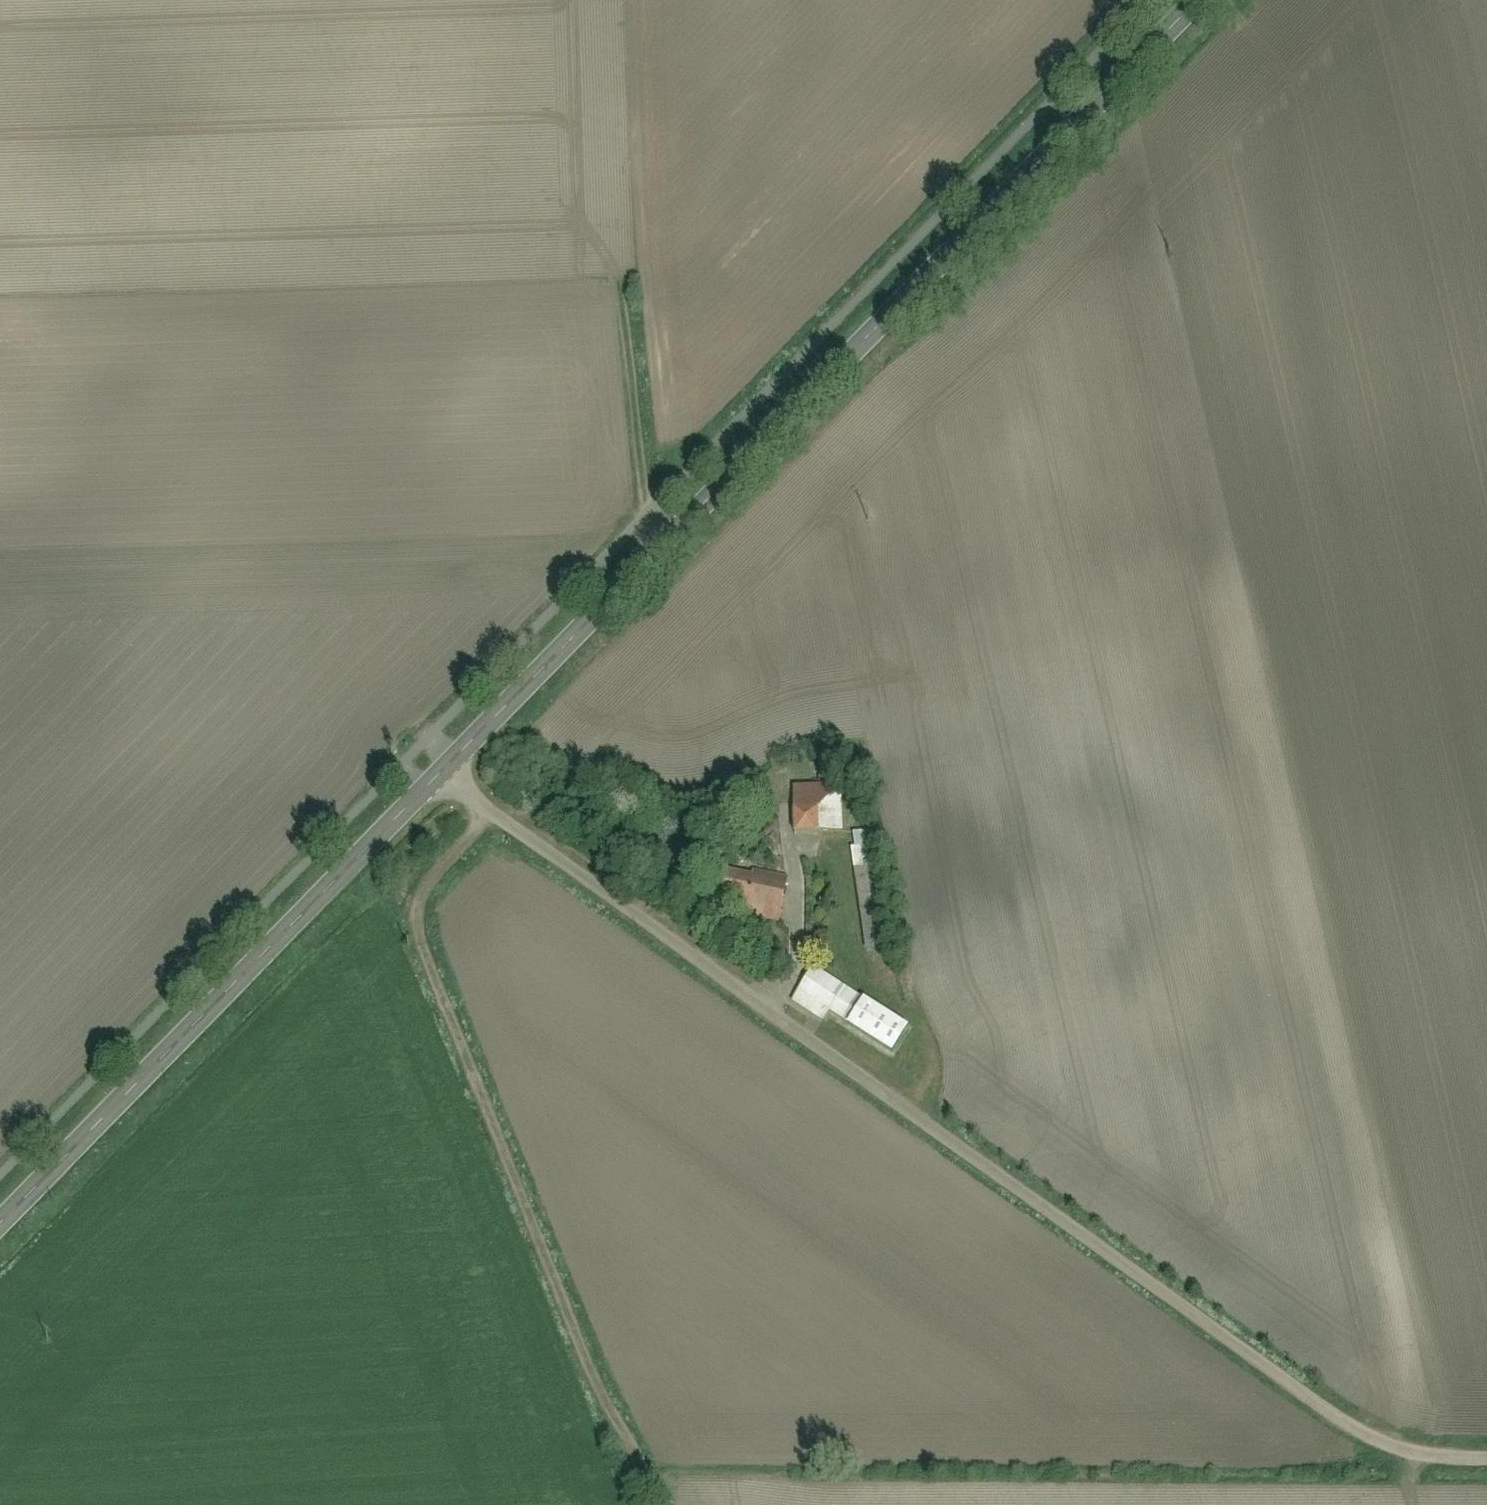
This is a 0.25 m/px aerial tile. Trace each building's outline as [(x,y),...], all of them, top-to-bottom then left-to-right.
[(794,790),(798,835),(849,831),(846,786),(794,790)] [(857,839),(859,853),(875,850),(873,836),(857,839)] [(736,865),(725,909),(787,924),(797,880),(736,865)] [(821,970),(803,1000),(902,1060),(920,1031),(821,970)]
